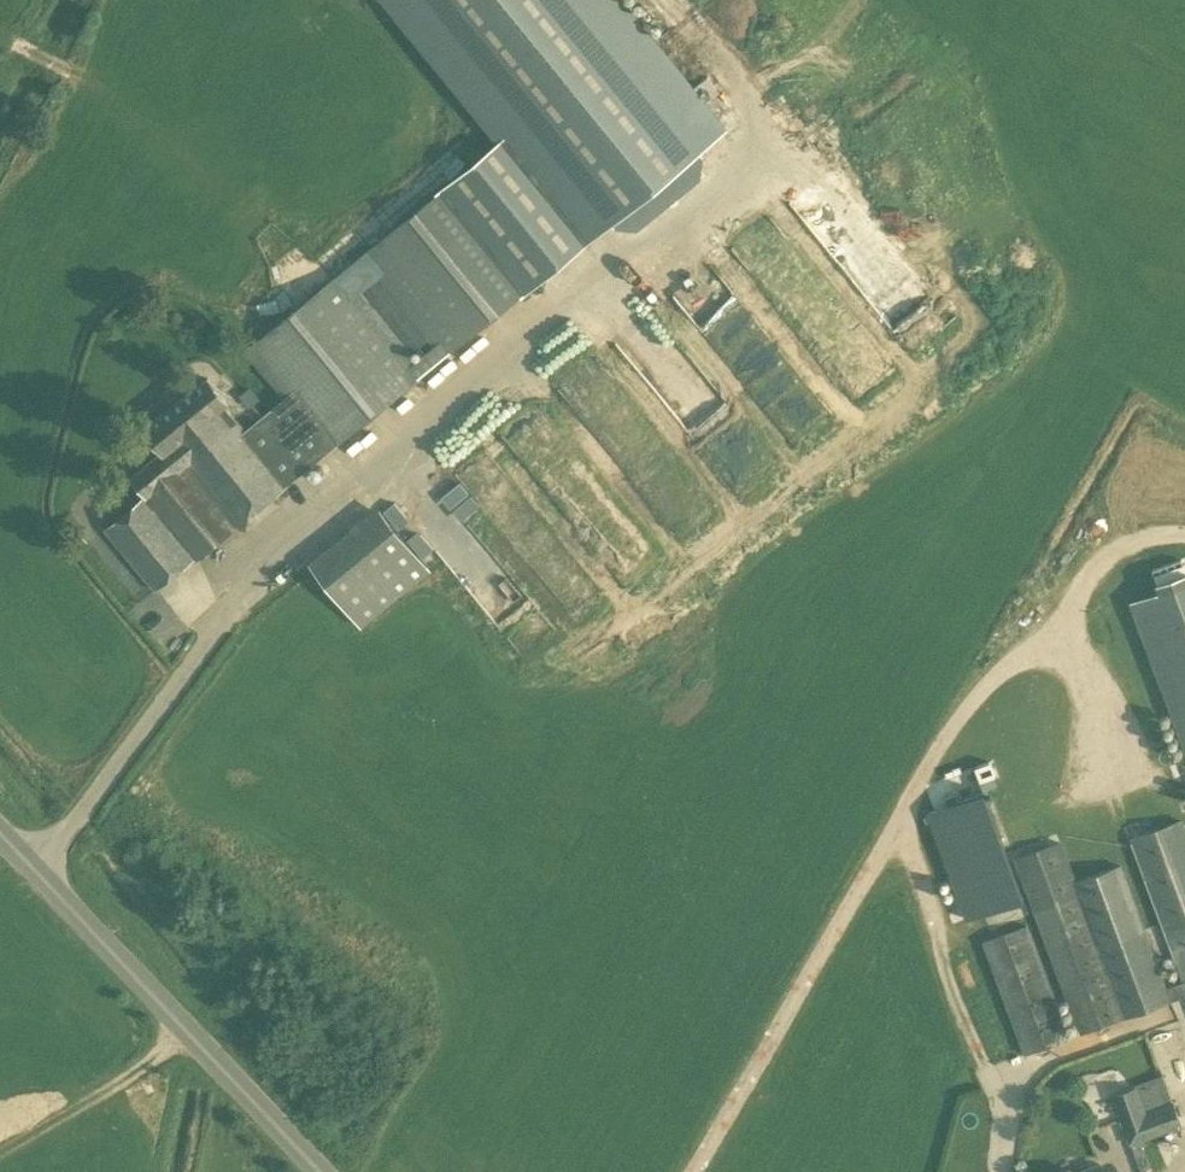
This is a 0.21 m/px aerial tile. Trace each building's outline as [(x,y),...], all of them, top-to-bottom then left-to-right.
[(361,254),(444,356),(721,136),(611,0),(389,0),(501,142),(361,254)] [(250,435),(224,404),(227,401),(208,378),(146,429),(162,449),(131,478),(145,494),(104,529),(155,590),(195,557),(197,560),(332,447),(426,371),(342,268),(244,350),(287,402),(250,435)] [(251,387),(241,395),(249,405),(259,397),(251,387)] [(362,627),(432,570),(380,505),(310,562),(314,567),(362,627)] [(1129,587),(1184,741),(1184,567),(1129,587)] [(977,772),(984,790),(957,800),(947,804),(926,812),(966,920),(1024,899),(1030,896),(1015,856),(1060,839),(1075,880),(1121,863),(1140,856),(1133,837),(1139,834),(1106,745),(1047,767),(1041,749),(977,772)] [(1182,818),(1139,834),(1145,855),(1140,856),(1184,980),(1166,987),(1121,863),(1075,880),(1030,896),(1080,1031),(1184,993),(1184,826),(1182,818)] [(1069,1036),(1028,924),(982,940),(1023,1054),(1069,1036)] [(1130,1145),(1182,1125),(1164,1076),(1111,1096),(1130,1145)] [(1100,1162),(1074,1171),(1104,1171),(1100,1162)]
